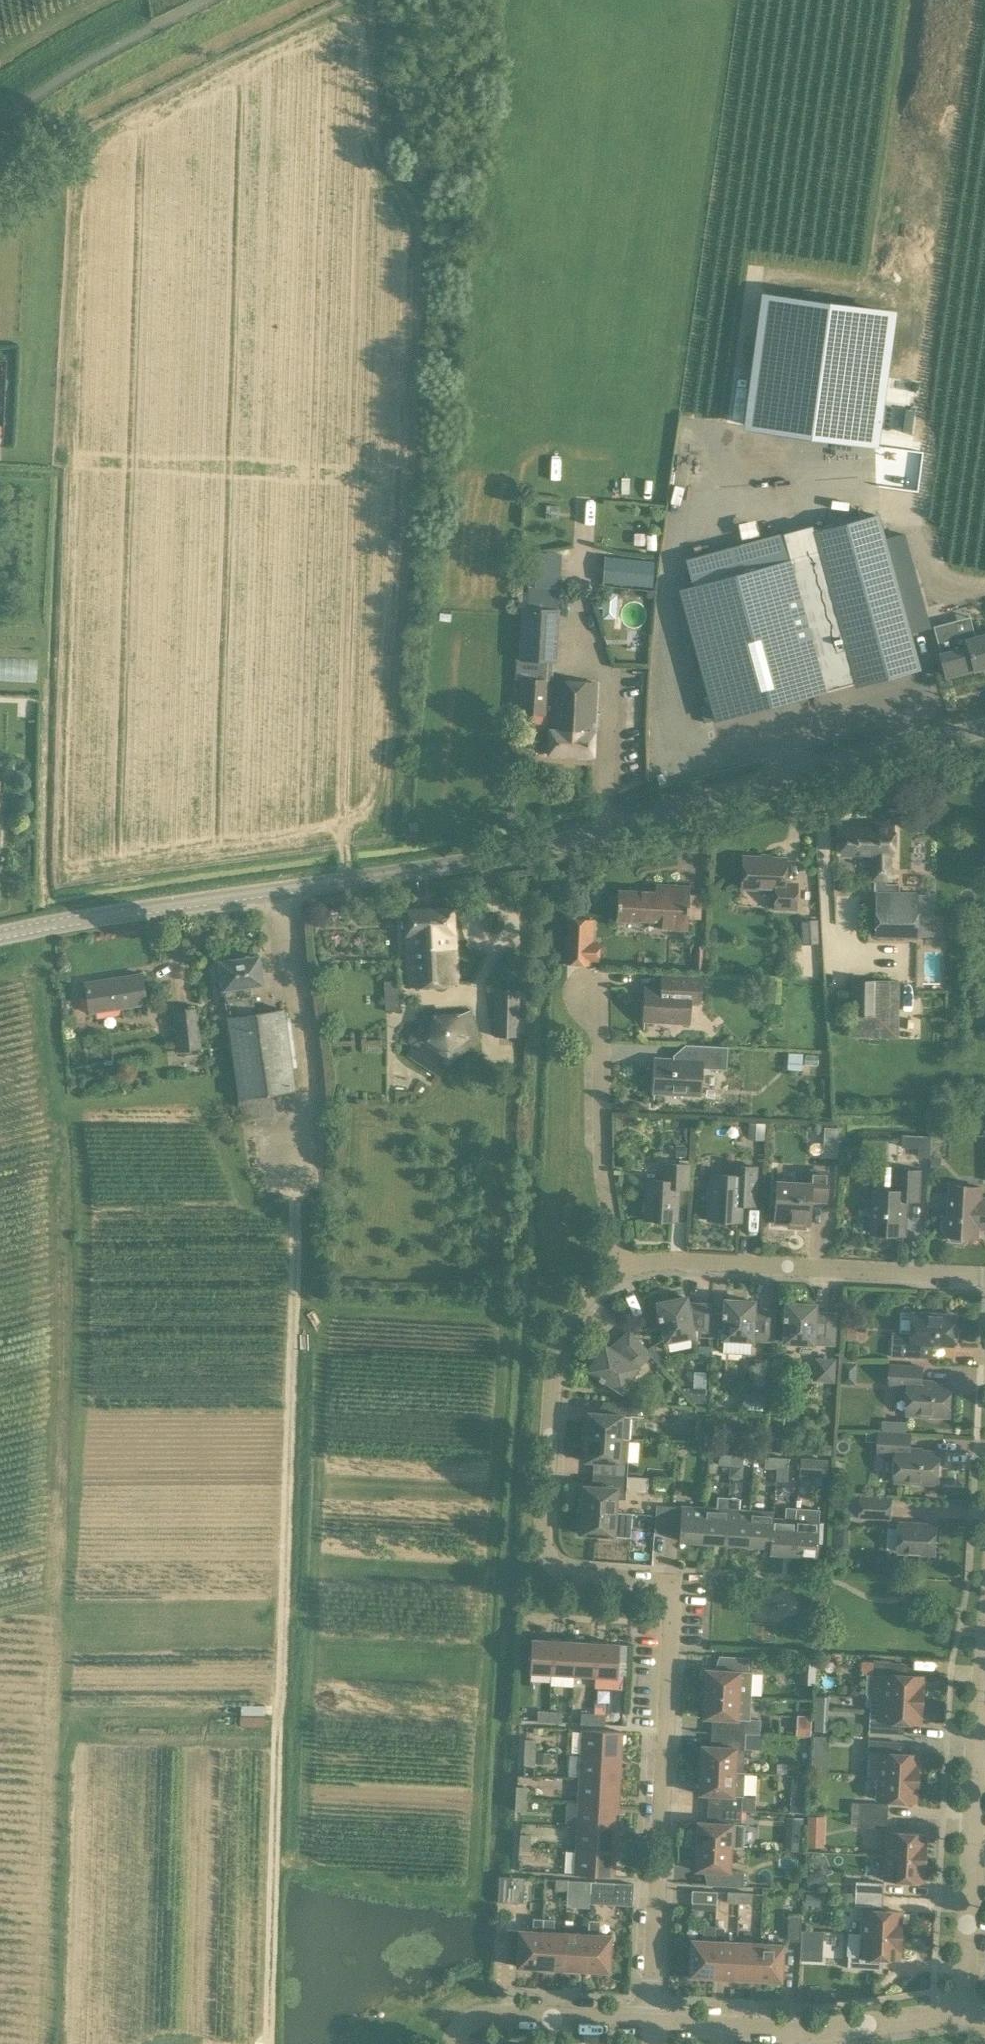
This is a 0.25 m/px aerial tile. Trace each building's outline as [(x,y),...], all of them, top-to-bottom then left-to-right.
[(745,337),(726,482),(851,496),(872,353),(745,337)] [(812,525),(783,532),(685,558),(692,586),(678,590),(714,720),(825,689),(856,680),(857,684),(916,667),(876,515),(814,532),(812,525)] [(652,559),(603,556),(601,582),(649,585),(652,559)] [(519,591),(518,606),(520,606),(517,660),(555,662),(558,609),(557,609),(558,588),(527,587),(527,591),(519,591)] [(611,605),(617,602),(617,594),(603,593),(603,597),(602,604),(611,605)] [(451,614),(440,613),(439,621),(450,622),(451,614)] [(938,653),(945,677),(984,666),(984,633),(974,636),(973,630),(952,636),(949,622),(933,627),(941,653),(938,653)] [(39,658),(0,656),(0,679),(38,680),(39,658)] [(546,678),(519,677),(518,712),(531,713),(530,729),(548,730),(547,753),(590,755),(594,681),(551,678),(551,688),(545,688),(546,678)] [(893,852),(893,821),(877,821),(877,829),(842,828),(842,852),(874,852),(874,879),(890,879),(890,852),(893,852)] [(417,831),(417,823),(409,823),(409,831),(417,831)] [(795,909),(796,883),(784,882),(785,857),(742,855),(740,888),(774,889),(773,908),(795,909)] [(687,929),(689,885),(655,883),(655,891),(617,889),(615,919),(638,920),(638,919),(657,920),(657,928),(687,929)] [(879,935),(937,934),(936,890),(903,890),(903,883),(878,884),(879,935)] [(408,988),(456,985),(452,911),(404,913),(408,988)] [(567,937),(566,937),(565,964),(591,965),(591,961),(598,961),(599,941),(592,941),(592,938),(588,938),(589,919),(568,918),(567,937)] [(818,919),(801,920),(802,943),(818,943),(818,919)] [(259,958),(219,963),(240,1120),(272,1116),(269,1095),(294,1092),(283,1012),(254,1016),(252,999),(245,1000),(244,988),(263,985),(259,958)] [(698,1002),(699,977),(662,975),(661,989),(644,988),(643,1020),(687,1022),(688,1002),(698,1002)] [(88,1016),(145,1006),(140,977),(83,986),(88,1016)] [(849,1037),(863,1038),(898,1038),(898,980),(849,979),(849,992),(837,992),(837,1003),(846,1003),(845,1008),(849,1008),(849,1014),(848,1014),(849,1037)] [(400,1010),(399,985),(384,986),(385,1010),(400,1010)] [(494,987),(493,1035),(519,1036),(520,988),(494,987)] [(172,1009),(175,1036),(176,1051),(201,1048),(196,1007),(172,1009)] [(429,1015),(420,1012),(411,1043),(414,1044),(410,1059),(435,1075),(445,1065),(447,1066),(480,1039),(469,1010),(458,1013),(429,1015)] [(654,1059),(653,1091),(698,1094),(700,1068),(725,1069),(727,1046),(691,1044),(690,1060),(654,1059)] [(803,1053),(788,1052),(787,1068),(802,1069),(803,1053)] [(748,1121),(746,1138),(764,1139),(766,1123),(748,1121)] [(824,1127),(823,1144),(835,1145),(836,1128),(824,1127)] [(905,1144),(921,1145),(921,1155),(932,1155),(933,1134),(905,1133),(905,1144)] [(685,1146),(676,1146),(676,1158),(685,1158),(685,1146)] [(932,1159),(931,1173),(939,1173),(940,1159),(932,1159)] [(642,1212),(644,1215),(644,1219),(674,1221),(676,1188),(688,1189),(689,1164),(662,1162),(661,1180),(646,1179),(645,1201),(642,1203),(642,1212)] [(754,1205),(756,1167),(730,1165),(730,1175),(710,1174),(707,1219),(739,1220),(740,1204),(754,1205)] [(903,1235),(905,1200),(921,1201),(922,1169),(897,1168),(896,1191),(875,1190),(872,1233),(903,1235)] [(776,1181),(773,1223),(787,1223),(787,1227),(804,1228),(804,1224),(808,1224),(809,1199),(825,1200),(827,1172),(810,1171),(809,1183),(776,1181)] [(950,1185),(948,1216),(942,1221),(942,1229),(952,1242),(961,1242),(967,1237),(979,1237),(979,1229),(984,1230),(984,1198),(981,1198),(982,1187),(950,1185)] [(710,1335),(712,1305),(686,1303),(685,1297),(657,1302),(664,1340),(692,1335),(692,1334),(710,1335)] [(771,1340),(772,1310),(752,1309),(753,1301),(724,1299),(722,1338),(751,1340),(751,1339),(771,1340)] [(832,1343),(834,1314),(813,1313),(814,1304),(785,1303),(783,1341),(812,1343),(812,1342),(832,1343)] [(955,1315),(913,1313),(912,1332),(893,1331),(892,1355),(933,1357),(934,1345),(954,1346),(954,1343),(958,1339),(958,1331),(955,1327),(955,1315)] [(854,1325),(845,1325),(845,1338),(854,1338),(854,1325)] [(604,1345),(596,1356),(593,1355),(590,1355),(588,1358),(587,1361),(587,1364),(589,1367),(588,1369),(620,1390),(636,1366),(635,1366),(648,1354),(628,1332),(609,1349),(604,1345)] [(833,1360),(832,1360),(816,1359),(814,1379),(832,1380),(833,1360)] [(925,1365),(891,1363),(890,1387),(908,1388),(906,1414),(927,1415),(930,1418),(936,1418),(939,1416),(950,1416),(951,1384),(923,1383),(925,1365)] [(706,1389),(683,1388),(683,1389),(695,1402),(706,1403),(706,1389)] [(764,1414),(766,1394),(744,1392),(742,1412),(764,1414)] [(587,1412),(585,1436),(628,1439),(630,1416),(643,1417),(644,1403),(603,1400),(602,1413),(587,1412)] [(881,1420),(881,1430),(906,1432),(907,1422),(881,1420)] [(881,1430),(878,1430),(878,1454),(896,1455),(894,1481),(911,1482),(913,1485),(919,1486),(922,1483),(938,1484),(940,1452),(912,1450),(913,1432),(906,1432),(881,1430)] [(599,1461),(598,1474),(626,1475),(628,1439),(585,1436),(583,1461),(599,1461)] [(820,1444),(819,1452),(829,1452),(830,1444),(820,1444)] [(730,1465),(730,1454),(719,1453),(718,1464),(730,1465)] [(730,1454),(730,1465),(742,1466),(743,1455),(730,1454)] [(775,1467),(776,1456),(765,1456),(764,1467),(775,1467)] [(776,1456),(775,1467),(788,1468),(789,1457),(776,1456)] [(798,1472),(827,1474),(827,1460),(826,1460),(799,1458),(798,1472)] [(580,1509),(615,1511),(616,1498),(624,1499),(625,1490),(646,1492),(647,1477),(626,1475),(598,1474),(597,1486),(582,1485),(580,1509)] [(860,1517),(892,1520),(894,1497),(861,1495),(860,1517)] [(703,1507),(701,1542),(723,1543),(726,1509),(727,1496),(717,1496),(716,1508),(703,1507)] [(723,1543),(746,1545),(749,1511),(738,1510),(739,1497),(727,1496),(726,1509),(723,1543)] [(837,1515),(845,1515),(850,1510),(850,1502),(837,1502),(837,1515)] [(666,1533),(668,1506),(655,1505),(653,1532),(666,1533)] [(678,1540),(701,1542),(703,1507),(680,1505),(680,1507),(668,1506),(666,1533),(678,1534),(678,1540)] [(784,1519),(771,1518),(769,1547),(769,1552),(792,1554),(795,1519),(795,1507),(785,1506),(784,1519)] [(795,1519),(792,1554),(815,1556),(815,1554),(818,1522),(819,1509),(795,1507),(795,1519)] [(615,1511),(580,1509),(578,1533),(601,1535),(603,1537),(609,1538),(611,1535),(613,1536),(615,1511)] [(749,1511),(746,1545),(769,1547),(769,1552),(772,1512),(749,1511)] [(818,1522),(815,1554),(821,1555),(823,1522),(818,1522)] [(934,1554),(936,1525),(900,1523),(898,1552),(934,1554)] [(846,1526),(834,1525),(833,1547),(845,1548),(846,1526)] [(551,1673),(553,1640),(530,1639),(529,1672),(551,1673)] [(551,1673),(572,1674),(574,1641),(553,1640),(551,1673)] [(574,1641),(572,1674),(594,1675),(596,1642),(574,1641)] [(616,1676),(617,1662),(618,1644),(596,1642),(594,1675),(616,1676)] [(627,1644),(618,1644),(617,1662),(626,1662),(627,1644)] [(703,1693),(750,1695),(751,1672),(747,1672),(748,1657),(720,1655),(720,1669),(704,1669),(703,1693)] [(812,1661),(800,1660),(799,1672),(811,1673),(812,1661)] [(881,1698),(920,1700),(922,1676),(906,1676),(907,1663),(872,1661),(871,1675),(882,1676),(881,1698)] [(749,1718),(750,1695),(703,1693),(702,1717),(717,1718),(716,1732),(744,1733),(745,1718),(749,1718)] [(828,1697),(815,1696),(813,1731),(827,1732),(828,1697)] [(919,1723),(920,1700),(881,1698),(879,1718),(869,1717),(868,1731),(903,1733),(903,1722),(919,1723)] [(592,1705),(592,1713),(591,1724),(604,1725),(605,1714),(604,1713),(604,1705),(592,1705)] [(548,1721),(549,1710),(537,1710),(537,1721),(548,1721)] [(549,1710),(548,1721),(561,1722),(562,1711),(549,1710)] [(591,1724),(592,1713),(581,1712),(580,1723),(591,1724)] [(810,1735),(811,1715),(796,1714),(795,1734),(810,1735)] [(580,1754),(620,1756),(621,1731),(581,1729),(580,1754)] [(700,1745),(699,1769),(734,1771),(735,1748),(743,1748),(744,1733),(716,1732),(716,1746),(700,1745)] [(524,1751),(535,1751),(536,1739),(524,1738),(524,1751)] [(902,1741),(868,1739),(866,1775),(876,1776),(916,1778),(917,1755),(902,1754),(902,1741)] [(535,1751),(524,1751),(523,1763),(535,1764),(535,1751)] [(548,1752),(536,1751),(536,1762),(547,1763),(548,1752)] [(578,1778),(618,1780),(620,1756),(580,1754),(578,1778)] [(712,1808),(740,1810),(741,1794),(743,1795),(744,1772),(734,1771),(699,1769),(698,1794),(713,1794),(712,1808)] [(916,1778),(876,1776),(875,1800),(915,1802),(916,1778)] [(577,1802),(617,1804),(618,1780),(578,1778),(577,1802)] [(515,1798),(526,1799),(527,1786),(516,1786),(515,1798)] [(802,1810),(803,1796),(795,1796),(789,1801),(788,1809),(802,1810)] [(526,1799),(515,1798),(515,1810),(526,1810),(526,1799)] [(577,1802),(576,1826),(616,1828),(617,1804),(577,1802)] [(858,1814),(887,1816),(888,1803),(852,1802),(851,1814),(858,1814)] [(695,1846),(730,1847),(743,1848),(744,1825),(739,1825),(740,1810),(712,1808),(711,1822),(696,1821),(695,1846)] [(887,1827),(887,1816),(858,1814),(851,1814),(851,1826),(887,1827)] [(805,1815),(793,1815),(792,1829),(804,1829),(805,1815)] [(821,1844),(822,1820),(808,1819),(807,1844),(821,1844)] [(616,1828),(576,1826),(574,1849),(615,1852),(616,1828)] [(884,1856),(924,1858),(925,1834),(885,1832),(884,1856)] [(519,1846),(530,1847),(530,1835),(520,1834),(519,1846)] [(530,1847),(519,1846),(518,1858),(529,1858),(530,1847)] [(730,1847),(695,1846),(694,1870),(709,1871),(708,1885),(742,1887),(743,1871),(729,1870),(730,1847)] [(613,1876),(615,1852),(574,1849),(573,1874),(613,1876)] [(922,1881),(924,1858),(884,1856),(883,1879),(922,1881)] [(510,1901),(511,1877),(503,1877),(499,1877),(498,1899),(498,1901),(501,1901),(510,1901)] [(511,1877),(510,1901),(523,1902),(524,1878),(511,1877)] [(566,1891),(567,1879),(555,1878),(554,1890),(566,1891)] [(567,1879),(566,1891),(589,1892),(589,1881),(567,1879)] [(589,1881),(589,1892),(614,1894),(615,1882),(589,1881)] [(855,1893),(882,1895),(883,1882),(856,1881),(855,1893)] [(715,1903),(716,1891),(716,1890),(691,1889),(690,1901),(715,1903)] [(739,1892),(739,1891),(727,1891),(727,1902),(738,1902),(739,1892)] [(739,1892),(738,1902),(750,1903),(751,1893),(739,1892)] [(821,1894),(806,1892),(804,1901),(819,1904),(821,1894)] [(854,1903),(854,1893),(845,1893),(845,1903),(854,1903)] [(882,1895),(855,1893),(854,1893),(854,1905),(882,1907),(882,1895)] [(859,1933),(899,1935),(901,1912),(861,1910),(859,1933)] [(788,1915),(787,1940),(800,1940),(800,1930),(801,1915),(788,1915)] [(562,1969),(564,1932),(553,1931),(554,1919),(541,1919),(541,1931),(539,1968),(562,1969)] [(587,1933),(585,1970),(608,1971),(610,1934),(599,1934),(599,1920),(588,1919),(587,1933)] [(688,1976),(711,1977),(714,1927),(714,1925),(703,1925),(703,1940),(690,1939),(688,1976)] [(714,1927),(711,1977),(734,1978),(736,1941),(723,1941),(724,1928),(714,1927)] [(516,1966),(539,1968),(541,1931),(518,1929),(516,1966)] [(800,1940),(822,1941),(823,1931),(800,1930),(800,1940)] [(564,1932),(562,1969),(585,1970),(587,1933),(564,1932)] [(898,1959),(899,1935),(859,1933),(858,1954),(848,1954),(847,1967),(882,1969),(882,1958),(898,1959)] [(736,1941),(734,1978),(757,1979),(759,1943),(736,1941)] [(782,1944),(759,1943),(757,1979),(780,1981),(782,1944)]
